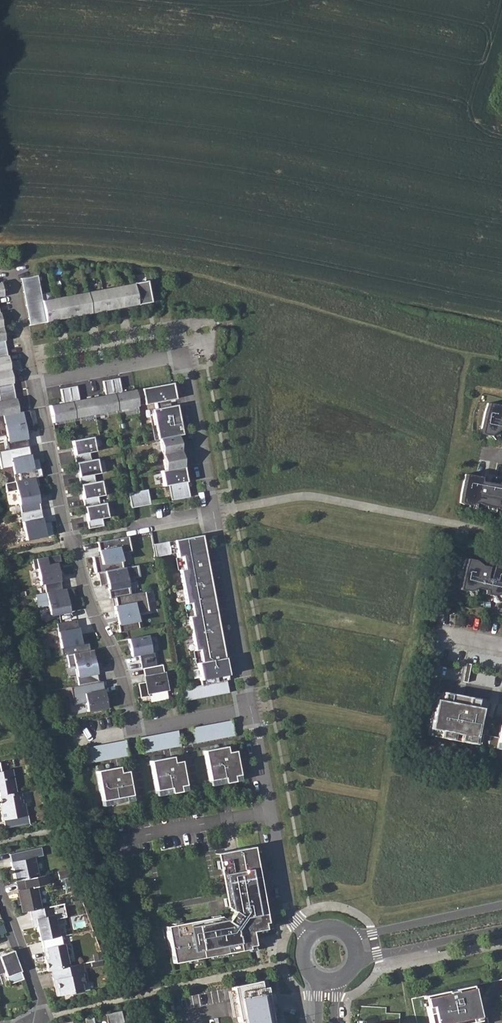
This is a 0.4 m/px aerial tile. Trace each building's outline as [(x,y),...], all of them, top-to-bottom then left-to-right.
[(36,275),(21,279),(30,325),(46,322),(137,304),(137,305),(151,302),(147,281),(132,283),(133,284),(42,302),(36,275)] [(18,412),(0,320),(0,416),(18,412)] [(76,386),(60,389),(63,404),(49,406),(52,422),(137,406),(134,390),(121,393),(118,378),(102,381),(105,396),(79,400),(76,386)] [(172,383),(134,390),(137,406),(175,399),(172,383)] [(480,433),(490,436),(498,430),(501,431),(501,410),(501,406),(486,403),(483,414),(480,433)] [(182,435),(176,405),(152,410),(157,440),(159,439),(165,470),(161,471),(164,486),(168,485),(171,500),(189,497),(177,435),(182,435)] [(0,416),(0,436),(4,435),(7,449),(0,451),(0,468),(16,465),(18,480),(4,483),(6,492),(15,490),(25,540),(52,535),(49,522),(42,523),(35,485),(37,485),(35,477),(41,476),(37,458),(29,460),(24,431),(32,430),(28,410),(18,412),(0,416)] [(72,441),(88,528),(103,526),(102,519),(107,517),(105,503),(99,504),(97,497),(103,495),(100,481),(94,482),(93,474),(99,473),(96,459),(90,460),(89,453),(95,451),(92,437),(78,439),(72,441)] [(467,505),(476,503),(483,505),(488,507),(495,508),(501,512),(501,482),(500,485),(480,481),(480,477),(464,474),(460,503),(467,505)] [(147,490),(128,493),(131,508),(150,504),(147,490)] [(127,536),(96,542),(98,551),(102,551),(102,555),(92,557),(95,573),(97,573),(100,585),(106,584),(109,598),(119,596),(120,605),(113,606),(114,613),(119,613),(121,623),(117,624),(118,631),(138,627),(136,613),(147,611),(144,591),(129,594),(126,578),(138,576),(136,565),(121,568),(118,553),(130,550),(127,536)] [(200,680),(225,676),(222,659),(217,659),(215,647),(220,646),(213,612),(208,613),(206,601),(211,600),(204,565),(200,538),(174,543),(178,559),(181,558),(184,569),(179,570),(186,604),(190,603),(193,616),(188,617),(195,651),(199,650),(201,662),(197,663),(200,680)] [(168,540),(154,543),(156,556),(171,553),(168,540)] [(58,554),(31,559),(33,569),(37,568),(40,584),(43,583),(49,614),(69,611),(67,602),(74,601),(72,587),(61,589),(56,566),(60,565),(58,554)] [(459,589),(468,591),(476,588),(485,590),(486,594),(493,596),(501,593),(501,566),(492,565),(488,578),(485,577),(487,566),(479,565),(474,560),(465,559),(463,567),(459,589)] [(76,620),(56,623),(61,648),(80,644),(76,620)] [(146,635),(127,639),(130,656),(137,655),(140,669),(148,667),(150,676),(142,677),(143,682),(136,683),(139,697),(148,696),(147,692),(165,689),(161,665),(155,666),(152,653),(150,653),(146,635)] [(92,650),(66,654),(68,667),(74,666),(78,685),(69,687),(73,705),(85,702),(87,711),(106,707),(101,681),(98,681),(92,650)] [(440,702),(433,733),(445,735),(444,740),(457,743),(458,736),(465,738),(463,744),(479,747),(486,712),(484,711),(486,702),(448,694),(446,703),(440,702)] [(232,720),(192,727),(195,742),(235,735),(232,720)] [(178,729),(141,737),(144,752),(181,745),(178,729)] [(125,740),(82,747),(84,763),(129,755),(125,740)] [(203,751),(209,780),(224,778),(225,783),(234,781),(233,776),(239,775),(235,758),(221,761),(218,748),(203,751)] [(150,761),(155,791),(170,788),(171,793),(180,792),(179,786),(185,785),(182,768),(167,771),(165,758),(150,761)] [(96,771),(101,801),(116,798),(117,803),(127,802),(126,796),(132,795),(128,778),(114,781),(111,768),(96,771)] [(16,792),(11,770),(0,772),(0,770),(0,796),(16,792)] [(0,796),(0,803),(2,812),(0,812),(2,821),(3,821),(4,828),(29,824),(27,815),(26,815),(24,803),(22,804),(20,792),(0,796)] [(40,847),(8,854),(14,882),(30,878),(35,877),(38,877),(33,858),(42,856),(40,847)] [(167,930),(172,960),(194,956),(194,959),(202,958),(202,955),(254,945),(251,932),(264,928),(263,923),(267,922),(263,898),(260,899),(255,877),(258,876),(256,869),(253,869),(249,847),(220,853),(230,910),(232,911),(226,921),(224,919),(167,930)] [(32,887),(22,889),(27,911),(42,908),(35,877),(30,878),(32,887)] [(30,911),(32,920),(35,919),(40,941),(40,940),(58,936),(55,920),(66,917),(63,903),(42,908),(30,911)] [(62,944),(60,936),(58,936),(40,940),(42,949),(45,948),(47,959),(45,959),(47,971),(68,967),(63,944),(62,944)] [(0,955),(0,974),(4,972),(9,984),(23,979),(12,950),(0,955)] [(84,983),(80,964),(68,967),(49,971),(51,980),(54,980),(55,984),(52,985),(55,997),(71,993),(71,994),(80,993),(79,984),(84,983)] [(264,980),(231,987),(238,1022),(240,1022),(272,1022),(264,980)] [(424,996),(430,1022),(466,1022),(479,1020),(471,985),(454,989),(454,990),(447,992),(447,991),(424,996)] [(105,1014),(107,1022),(124,1022),(121,1011),(105,1014)] [(400,1022),(400,1012),(385,1012),(385,1022),(400,1022)]
